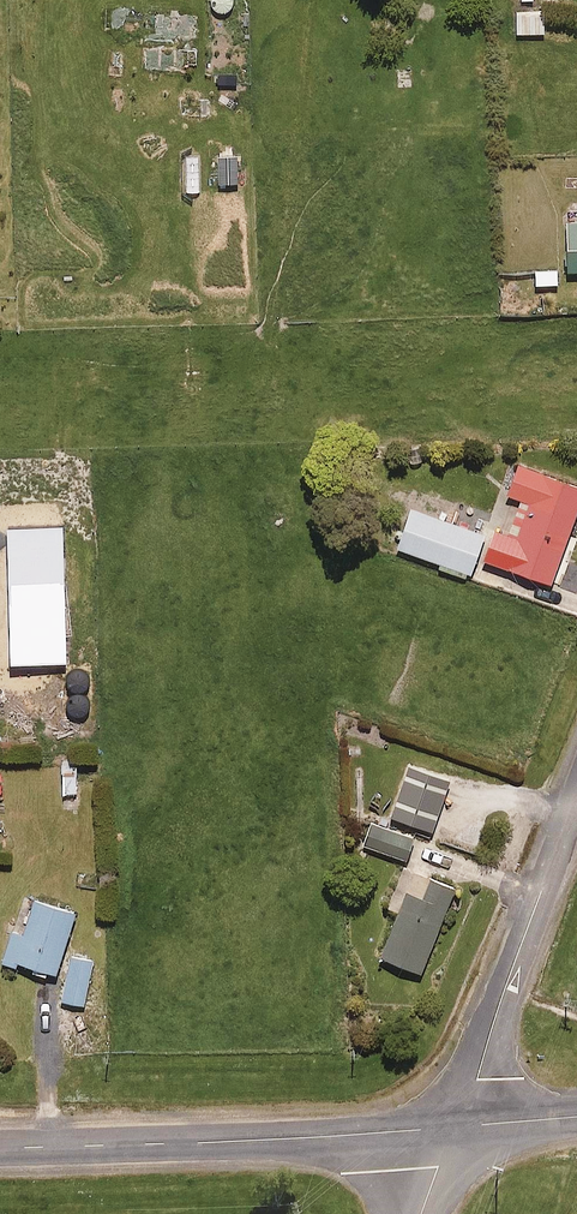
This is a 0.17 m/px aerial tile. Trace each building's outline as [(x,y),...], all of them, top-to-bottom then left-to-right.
[(543,13),(517,13),(517,35),(543,35),(543,13)] [(567,228),(568,273),(576,273),(576,227),(567,228)] [(559,270),(536,271),(537,287),(560,287),(559,270)] [(518,467),(507,496),(522,501),(508,537),(496,533),(485,562),(550,586),(576,511),(576,488),(518,467)] [(440,565),(438,571),(465,581),(468,575),(473,576),(487,537),(412,510),(398,550),(440,565)] [(77,763),(62,763),(62,795),(77,795),(77,763)] [(449,782),(409,768),(392,819),(432,833),(449,782)] [(412,839),(370,825),(362,846),(405,861),(412,839)] [(455,891),(404,871),(388,910),(399,914),(381,959),(420,975),(455,891)] [(9,935),(0,964),(16,969),(17,965),(54,976),(72,915),(33,904),(23,939),(9,935)] [(92,962),(71,958),(61,1002),(82,1007),(92,962)]
